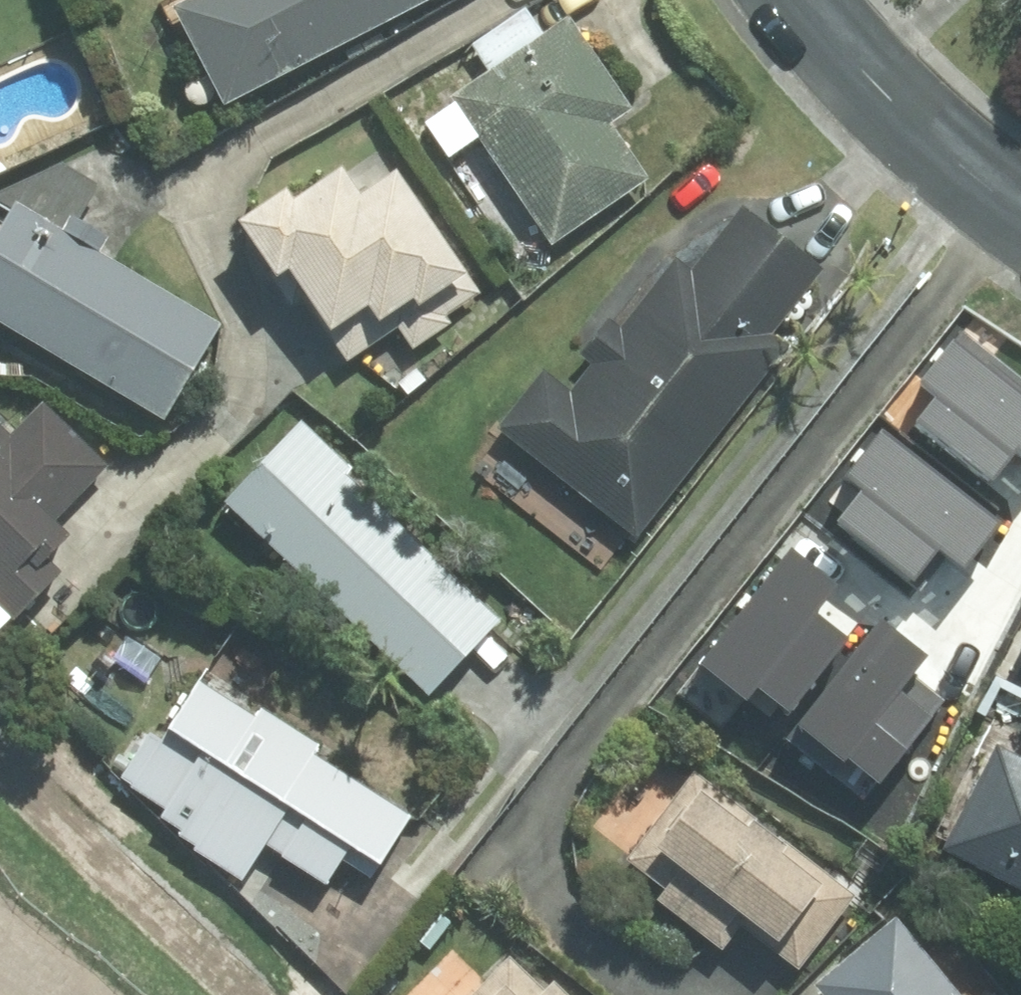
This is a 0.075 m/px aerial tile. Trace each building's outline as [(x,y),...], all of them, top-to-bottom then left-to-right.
[(181,5),(232,104),(436,0),(190,0),(181,5)] [(576,17),(458,96),(559,245),(656,179),(618,123),(639,109),(576,17)] [(299,189),(251,221),(289,276),(300,268),(319,295),(311,300),(327,323),(322,326),(349,364),(402,328),(418,351),(455,325),(450,316),(483,293),(472,277),(477,274),(406,170),(398,175),(379,148),(306,198),(299,189)] [(548,368),(501,427),(642,536),(792,344),(777,333),(831,265),(749,201),(696,269),(680,256),(627,325),(601,305),(573,341),(599,361),(576,390),(548,368)] [(0,246),(0,318),(170,419),(227,325),(89,244),(100,226),(80,213),(69,231),(25,205),(0,246)] [(19,622),(69,573),(56,560),(80,536),(63,519),(114,468),(49,402),(15,436),(0,420),(0,603),(19,622)] [(307,421),(230,501),(433,695),(506,620),(353,474),(357,469),(307,421)] [(824,536),(978,656),(1020,601),(1020,566),(993,544),(1018,513),(975,479),(978,476),(912,425),(824,536)] [(159,733),(126,782),(166,809),(161,818),(251,879),(274,845),(334,886),(351,862),(380,881),(420,817),(333,759),(339,750),(266,702),(260,710),(208,675),(165,738),(159,733)] [(1005,745),(950,849),(1020,887),(1020,754),(1005,745)] [(699,770),(630,858),(670,889),(662,900),(729,951),(747,928),(803,971),(862,895),(699,770)] [(437,906),(414,935),(433,951),(457,922),(437,906)] [(822,983),(832,994),(966,994),(901,917),(822,983)] [(477,994),(574,994),(551,973),(542,982),(516,956),(477,994)]
